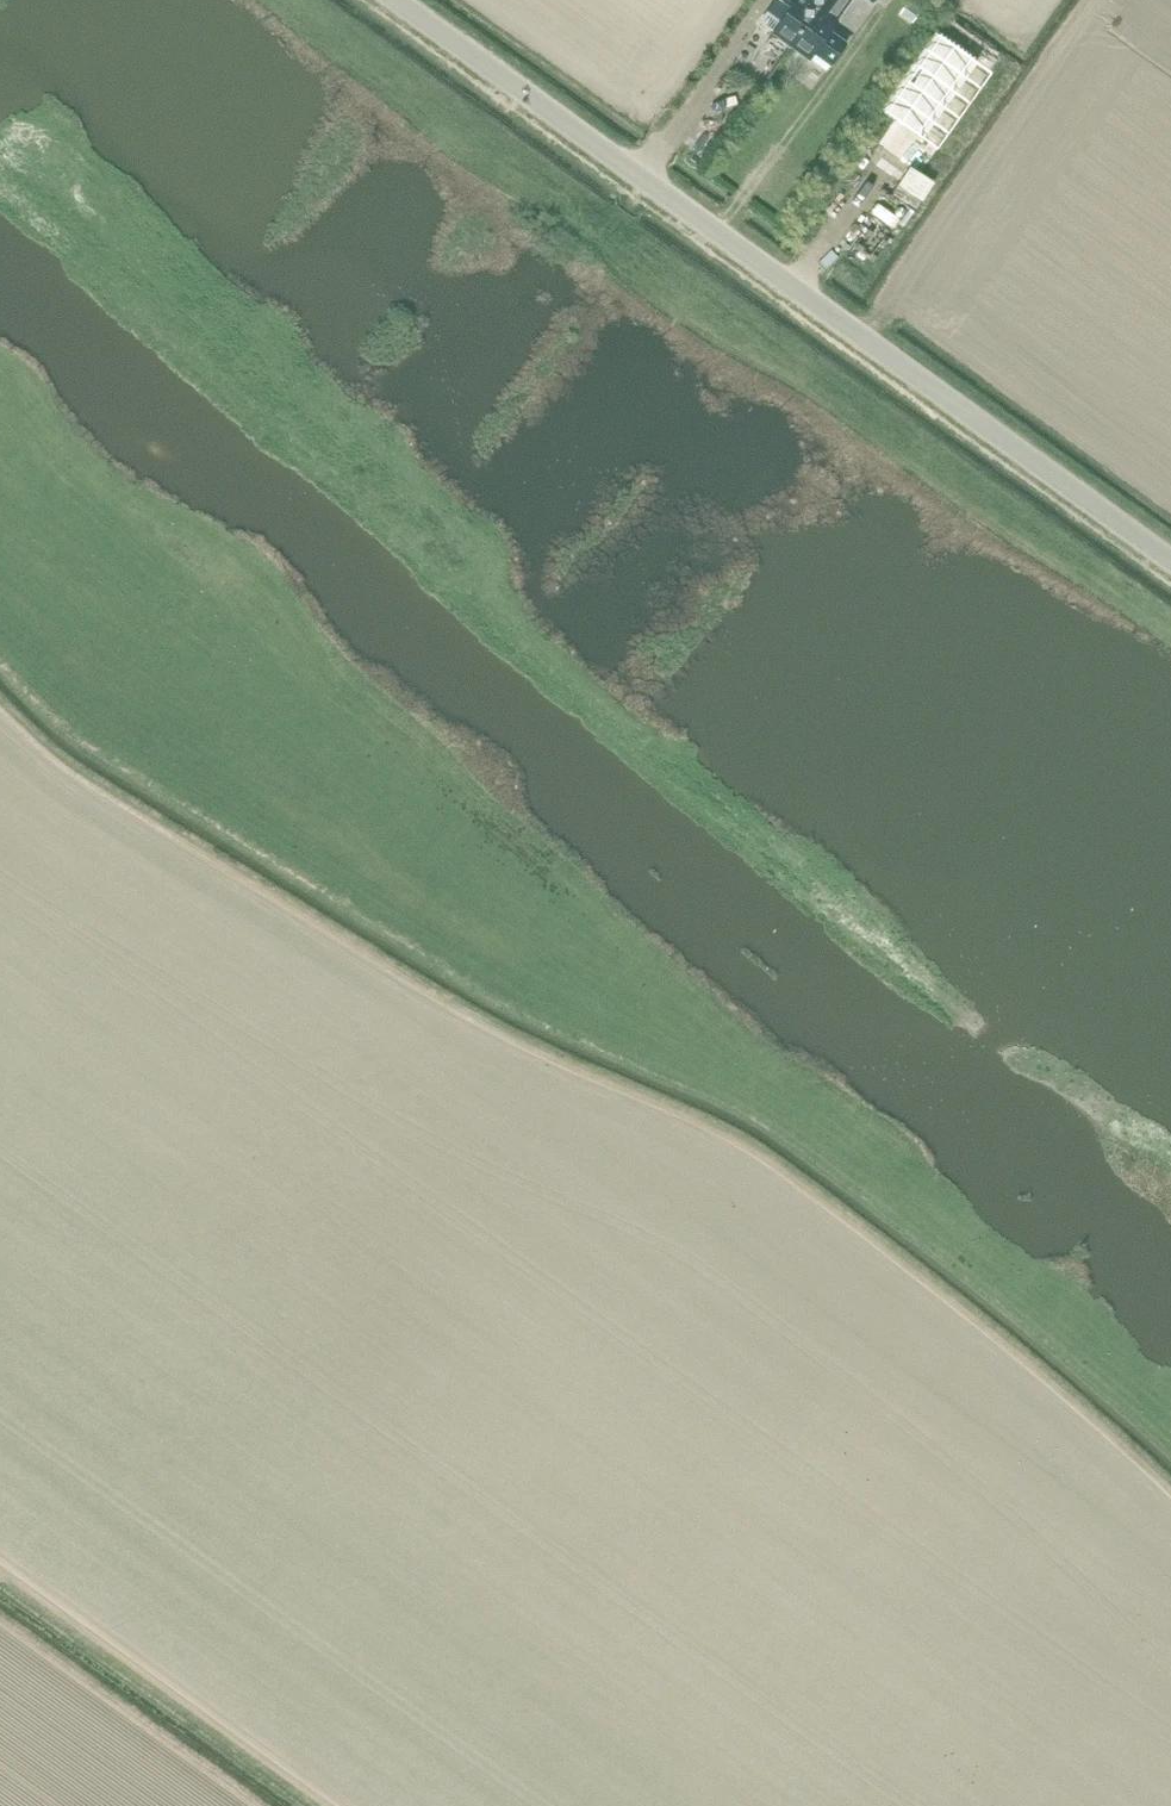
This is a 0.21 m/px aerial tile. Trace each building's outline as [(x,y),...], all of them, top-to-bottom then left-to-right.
[(793,45),(826,0),(779,0),(763,23),(793,45)] [(793,45),(809,57),(826,70),(833,61),(845,44),(825,30),(847,0),(826,0),(793,45)] [(941,24),(880,110),(923,140),(984,55),(941,24)]
